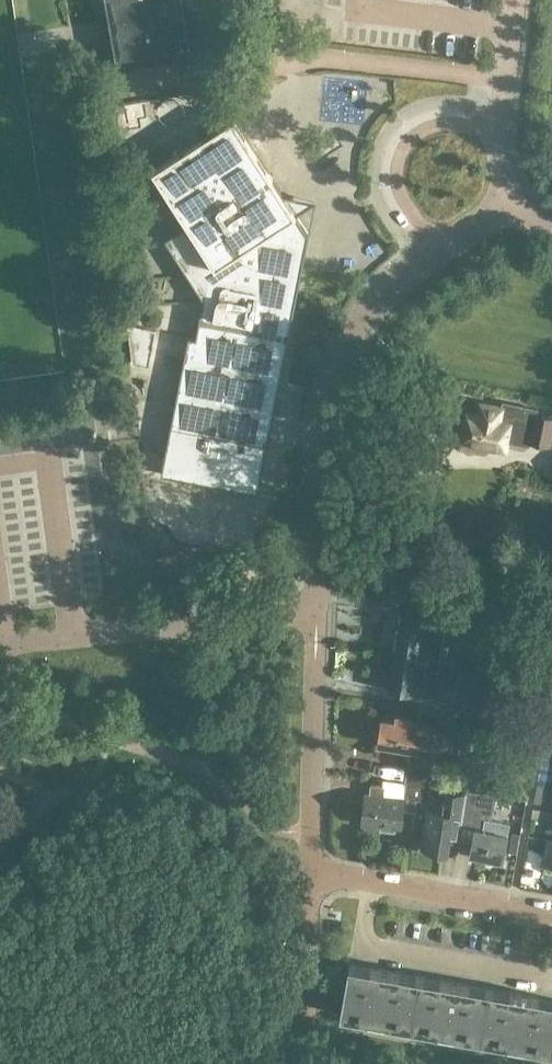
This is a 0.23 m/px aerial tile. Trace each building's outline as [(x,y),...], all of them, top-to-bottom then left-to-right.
[(142,53),(162,50),(165,62),(191,58),(181,0),(105,0),(109,19),(114,18),(119,42),(113,43),(118,71),(144,66),(142,53)] [(233,118),(152,170),(188,225),(165,240),(202,308),(196,338),(188,337),(181,373),(189,375),(178,430),(259,446),(282,374),(309,236),(233,118)] [(156,330),(128,324),(133,363),(149,367),(156,330)] [(549,446),(551,430),(551,418),(536,415),(537,410),(503,403),(502,408),(480,403),(478,416),(466,413),(460,441),(505,450),(508,435),(529,440),(529,441),(549,446)] [(446,630),(435,628),(437,619),(425,617),(425,616),(401,612),(394,652),(418,656),(440,661),(446,630)] [(440,661),(418,656),(394,652),(394,653),(388,653),(386,665),(391,666),(387,691),(411,695),(411,693),(433,697),(440,661)] [(510,705),(484,701),(481,716),(507,720),(510,705)] [(394,722),(382,720),(378,744),(432,754),(436,731),(451,733),(454,716),(445,715),(445,712),(420,708),(417,721),(395,717),(394,722)] [(551,769),(551,758),(542,756),(541,767),(551,769)] [(409,758),(406,784),(429,787),(434,761),(409,758)] [(370,795),(365,794),(361,825),(380,827),(380,832),(394,833),(395,829),(401,829),(403,812),(414,813),(416,801),(427,802),(429,787),(406,784),(403,799),(384,797),(385,786),(371,784),(370,795)] [(549,789),(537,786),(534,803),(547,805),(549,789)] [(508,825),(491,822),(496,796),(466,791),(462,823),(475,825),(469,856),(502,861),(508,825)] [(465,796),(442,792),(439,812),(427,810),(421,848),(446,852),(448,839),(458,841),(465,796)] [(531,817),(548,820),(549,812),(532,809),(531,817)] [(546,839),(543,858),(544,858),(543,867),(551,868),(551,840),(546,839)] [(349,963),(340,1013),(411,1025),(419,975),(349,963)] [(490,988),(419,975),(411,1025),(482,1037),(490,988)] [(490,988),(482,1037),(551,1049),(551,998),(490,988)]
